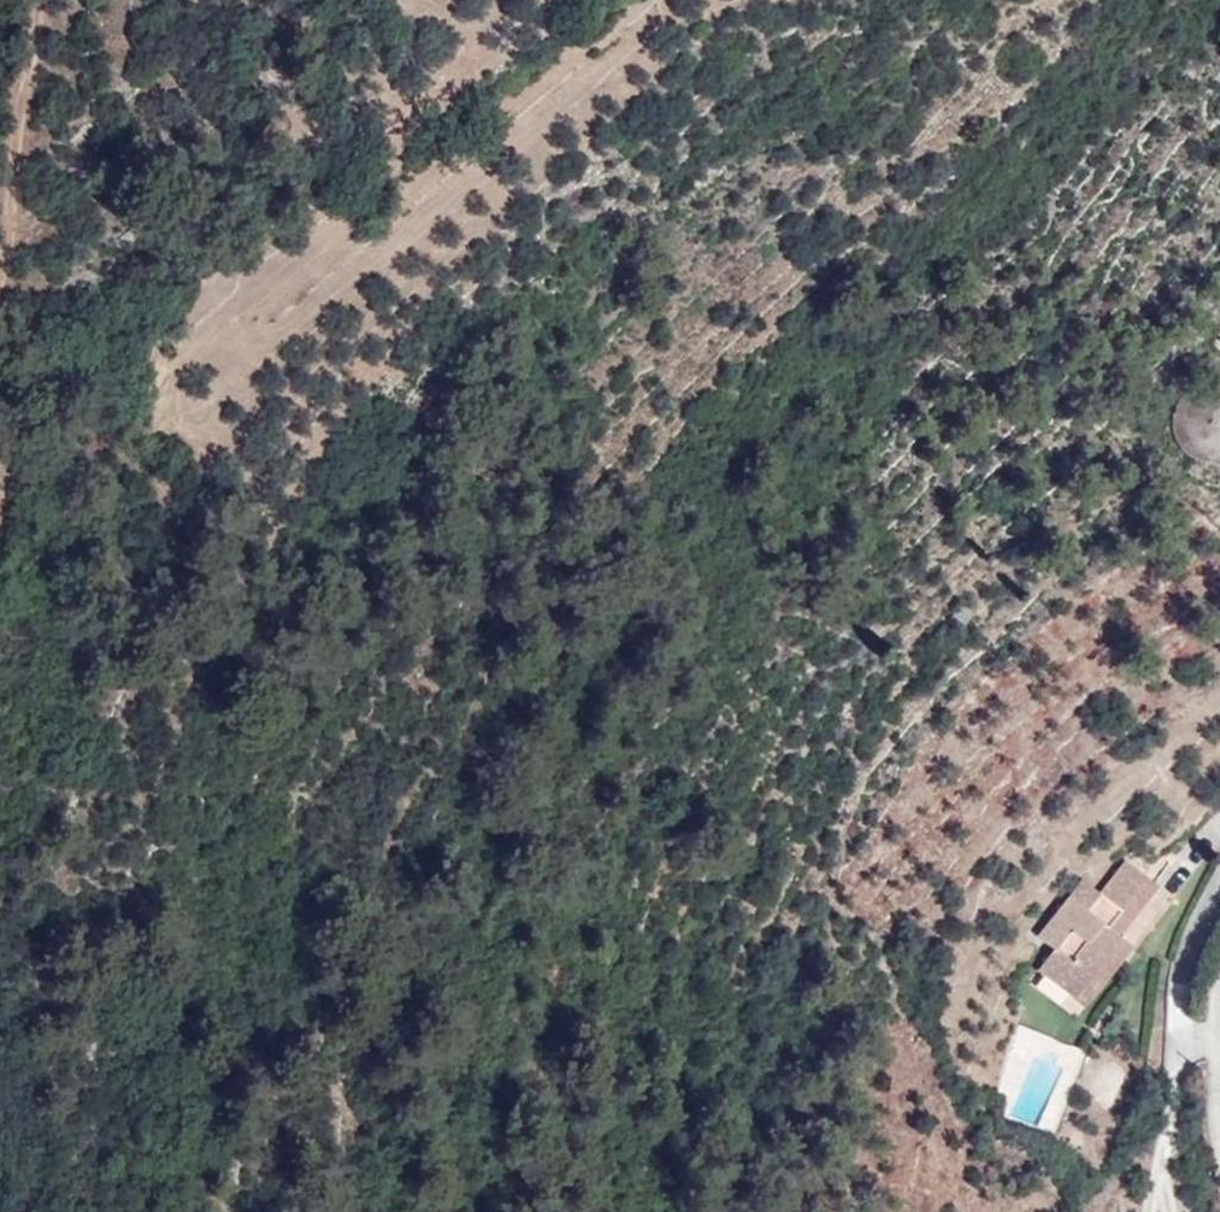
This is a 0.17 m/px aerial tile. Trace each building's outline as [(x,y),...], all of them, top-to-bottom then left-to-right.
[(1201,387),(1182,397),(1175,414),(1180,437),(1198,449),(1216,450),(1219,448),(1219,389),(1201,387)]
